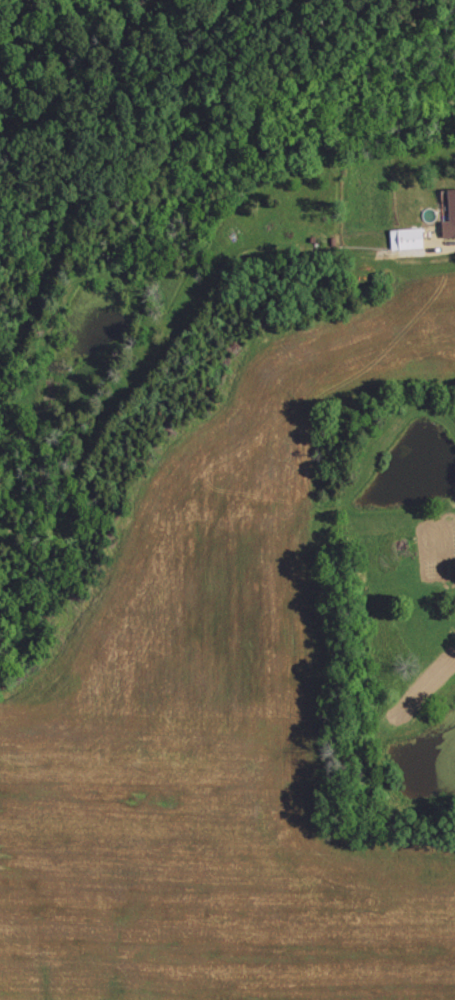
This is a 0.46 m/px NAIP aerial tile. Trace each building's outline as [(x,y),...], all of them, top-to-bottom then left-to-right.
[(446,190),(446,201),(449,200),(451,221),(445,221),(446,237),(454,237),(454,190),(446,190)] [(426,249),(425,229),(392,229),(392,250),(426,249)]
